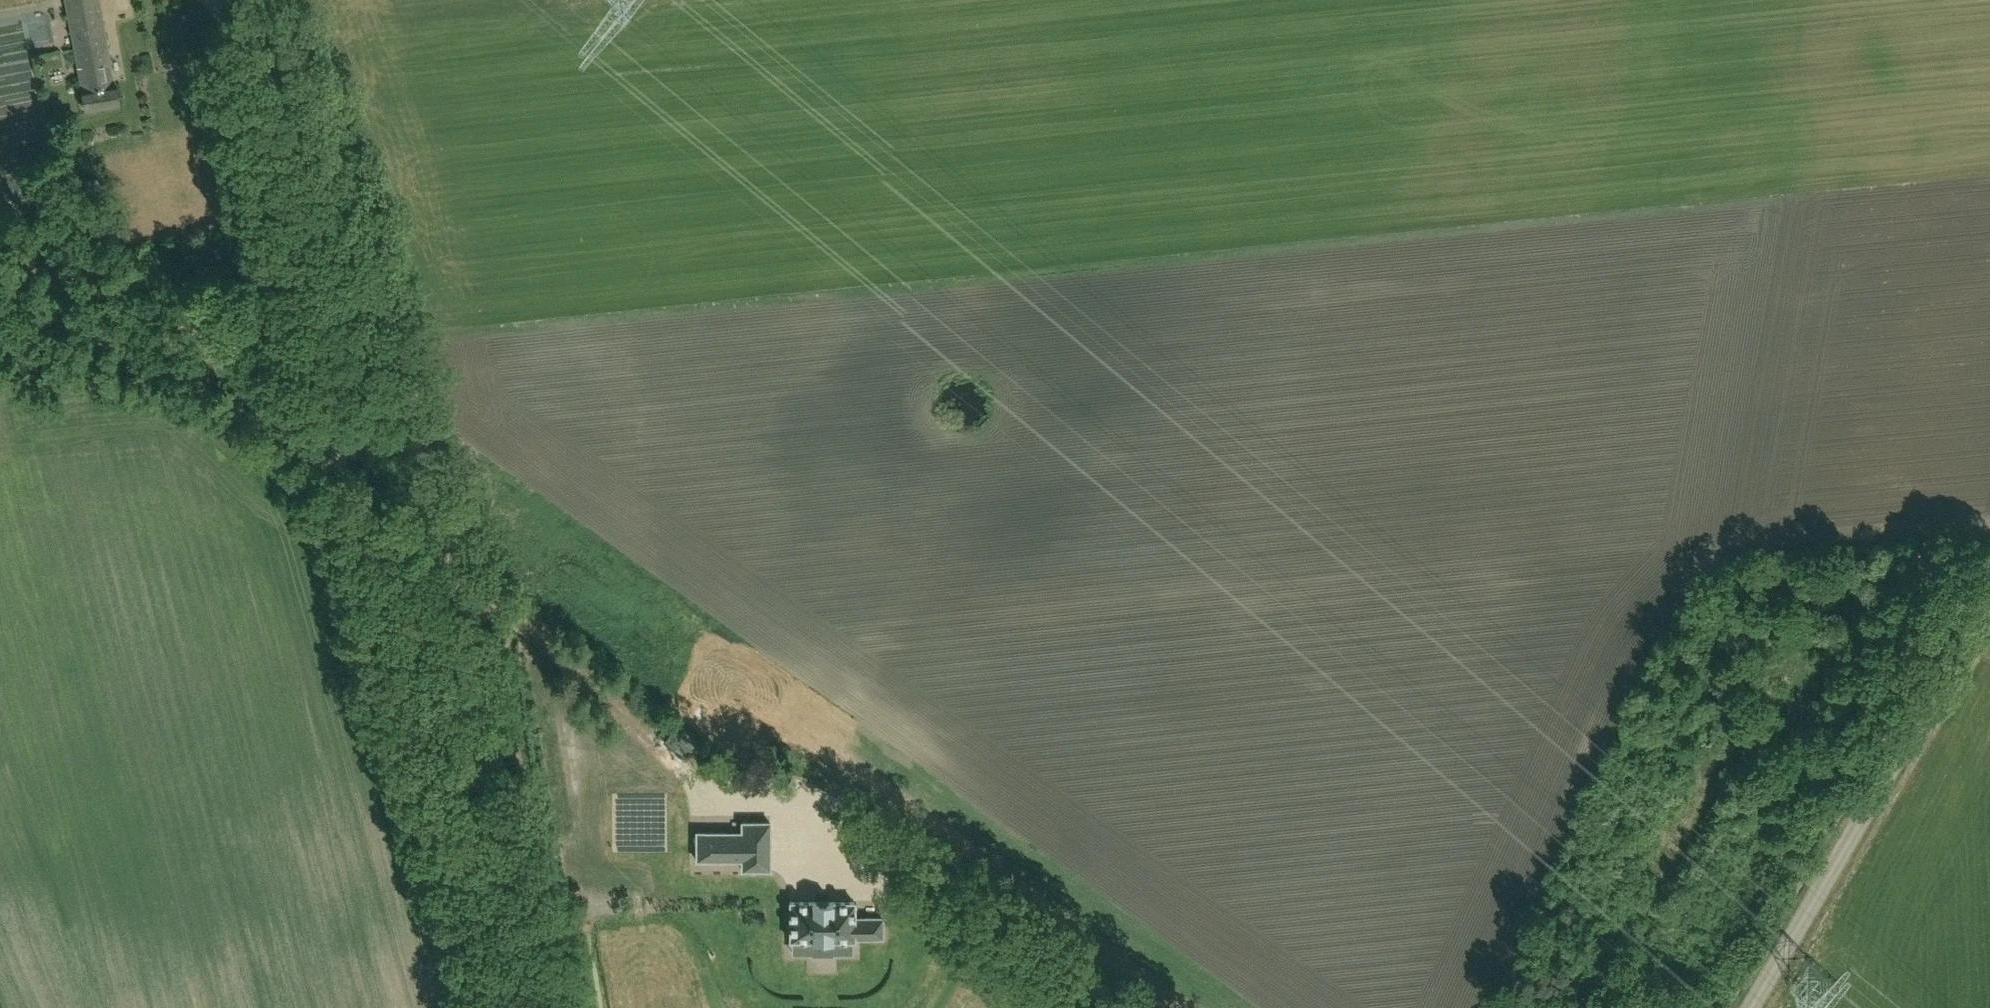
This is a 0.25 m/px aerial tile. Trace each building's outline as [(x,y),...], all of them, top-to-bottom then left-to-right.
[(105,62),(109,61),(99,0),(66,0),(78,67),(79,67),(83,88),(82,89),(85,109),(119,103),(115,83),(110,84),(105,62)] [(770,870),(770,822),(742,822),(742,832),(696,832),(696,860),(741,860),(742,870),(770,870)] [(789,939),(789,940),(791,940),(811,940),(812,954),(832,954),(832,940),(852,940),(854,940),(854,938),(882,938),(881,916),(854,916),(854,902),(855,900),(853,900),(833,901),(831,901),(813,901),(811,901),(791,901),(789,901),(789,903),(789,939)] [(851,972),(904,962),(901,943),(847,953),(851,972)]
